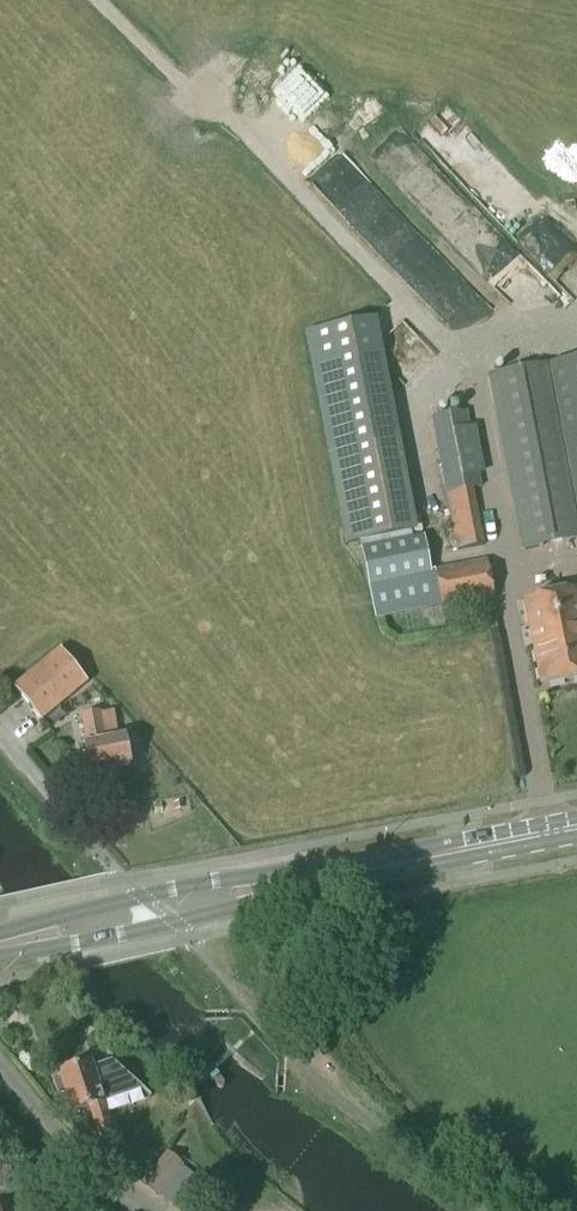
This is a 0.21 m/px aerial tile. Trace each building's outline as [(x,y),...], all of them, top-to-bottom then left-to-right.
[(306,336),(341,521),(409,508),(373,323),(306,336)] [(486,377),(519,551),(576,539),(576,360),(486,377)] [(430,420),(444,494),(470,489),(478,487),(464,413),(430,420)] [(444,494),(456,551),(482,546),(470,489),(444,494)] [(409,508),(341,521),(346,545),(360,543),(411,533),(413,532),(409,508)] [(413,540),(361,550),(376,620),(441,607),(434,573),(430,574),(422,538),(413,540)] [(486,562),(434,571),(434,573),(441,607),(442,612),(494,602),(486,562)] [(523,601),(539,684),(576,677),(576,590),(523,601)] [(40,722),(85,685),(58,652),(13,689),(40,722)] [(99,714),(80,717),(91,774),(130,766),(125,741),(104,745),(99,714)] [(59,1080),(55,1082),(59,1095),(63,1093),(70,1115),(89,1109),(98,1139),(113,1134),(103,1101),(139,1090),(150,1099),(151,1098),(111,1062),(92,1069),(91,1065),(74,1071),(73,1066),(61,1070),(62,1075),(58,1076),(59,1080)] [(167,1153),(142,1183),(159,1196),(183,1166),(167,1153)] [(205,1188),(194,1179),(181,1195),(192,1203),(205,1188)]
